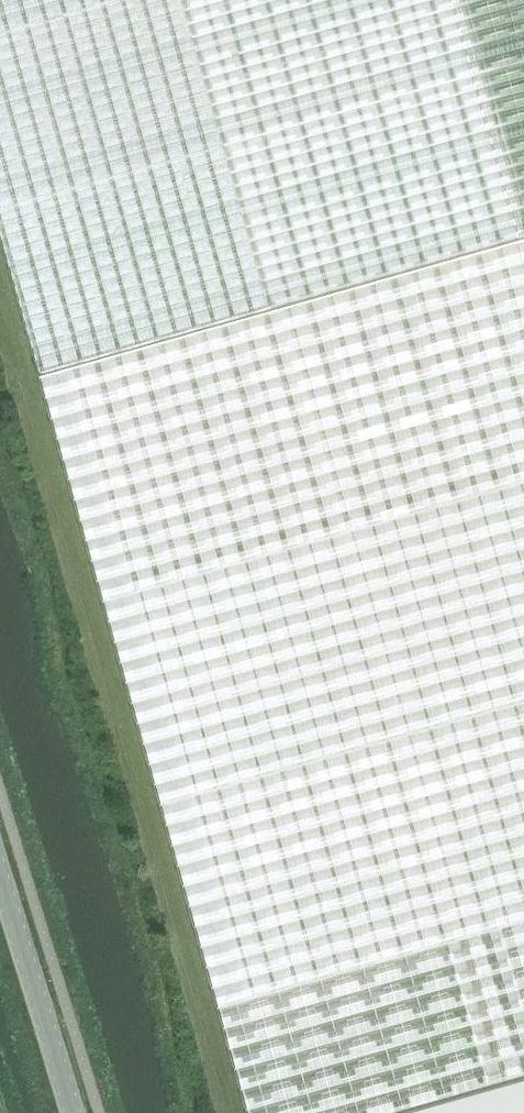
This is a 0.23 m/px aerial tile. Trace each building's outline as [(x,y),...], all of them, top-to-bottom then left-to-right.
[(40,373),(516,239),(523,236),(523,0),(0,0),(0,232),(40,373)] [(40,373),(249,1112),(396,1112),(523,1077),(523,236),(516,239),(40,373)] [(396,1112),(523,1112),(523,1077),(396,1112)]
